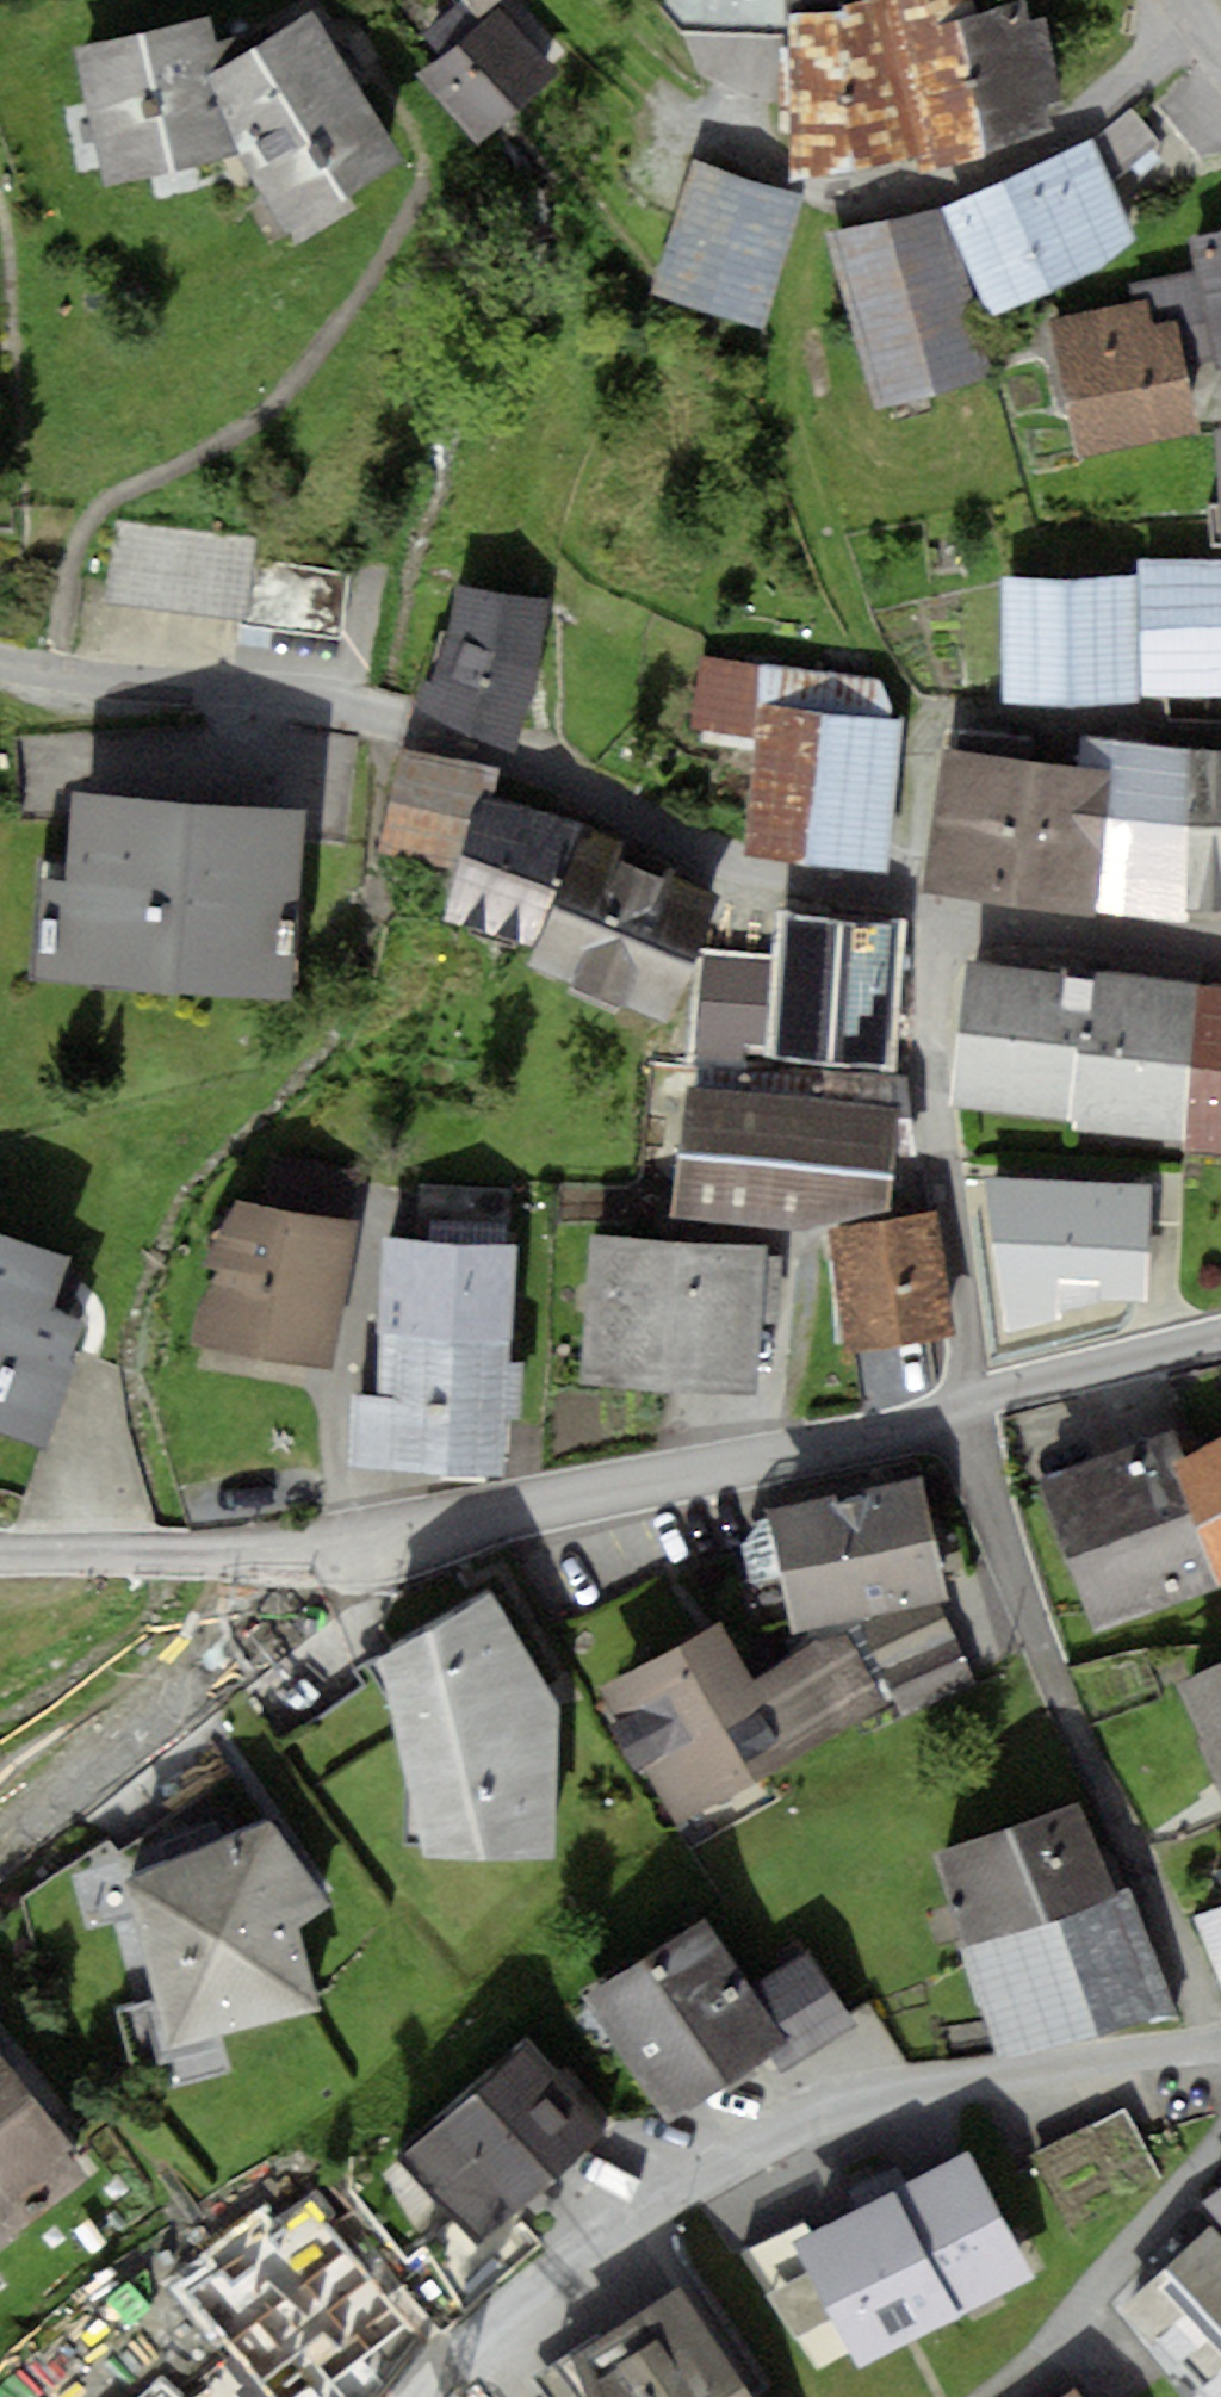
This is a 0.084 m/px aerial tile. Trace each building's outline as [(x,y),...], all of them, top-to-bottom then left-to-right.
[(500,0),(495,0),(418,65),(474,132),(554,65),(500,0)] [(792,4),(790,150),(928,150),(1056,112),(1049,88),(1068,85),(1050,3),(1033,9),(1032,0),(804,0),(792,4)] [(229,75),(214,86),(239,121),(316,228),(417,156),(314,14),(229,75)] [(216,20),(83,50),(115,194),(248,164),(239,121),(214,86),(229,75),(216,20)] [(1139,227),(1093,129),(945,199),(992,297),(1139,227)] [(663,291),(767,328),(810,206),(706,169),(663,291)] [(835,223),(877,391),(977,366),(935,198),(835,223)] [(1193,226),(1220,349),(1220,220),(1193,226)] [(1156,312),(1151,291),(1048,313),(1076,440),(1201,413),(1178,308),(1156,312)] [(1144,563),(1146,678),(1220,677),(1220,562),(1144,563)] [(1133,572),(1008,571),(1008,685),(1133,685),(1133,572)] [(426,703),(510,724),(544,593),(459,572),(426,703)] [(747,844),(888,858),(903,710),(762,696),(747,844)] [(1096,731),(1093,753),(1079,891),(1177,901),(1179,887),(1194,741),(1096,731)] [(500,761),(401,739),(379,844),(459,861),(482,788),(494,791),(500,761)] [(957,739),(943,877),(1079,891),(1093,753),(957,739)] [(1179,887),(1220,890),(1220,743),(1194,741),(1179,887)] [(446,903),(533,930),(569,815),(494,791),(482,788),(459,861),(446,903)] [(55,792),(44,973),(307,990),(319,809),(55,792)] [(529,950),(665,1007),(717,884),(581,827),(529,950)] [(784,901),(767,1054),(878,1066),(895,913),(784,901)] [(1092,980),(975,966),(958,1102),(1076,1116),(1092,980)] [(1210,989),(1093,968),(1076,1116),(1194,1147),(1210,989)] [(1210,989),(1194,1147),(1220,1148),(1220,989),(1210,989)] [(690,1072),(695,1032),(655,1026),(650,1067),(690,1072)] [(906,1089),(698,1068),(685,1199),(805,1210),(896,1195),(906,1089)] [(992,1178),(1012,1333),(1068,1322),(1069,1307),(1157,1304),(1157,1188),(992,1178)] [(237,1192),(209,1343),(339,1367),(367,1217),(237,1192)] [(926,1203),(842,1216),(858,1327),(943,1315),(926,1203)] [(24,1423),(90,1269),(0,1230),(0,1413),(24,1423)] [(772,1250),(599,1235),(586,1377),(759,1393),(772,1250)] [(395,1237),(392,1390),(363,1388),(357,1468),(391,1470),(514,1473),(518,1239),(395,1237)] [(1173,1430),(1044,1476),(1099,1629),(1156,1613),(1219,1558),(1173,1430)] [(1184,1460),(1220,1564),(1220,1442),(1184,1460)] [(931,1473),(776,1504),(799,1622),(955,1591),(931,1473)] [(492,1573),(379,1635),(428,1836),(559,1841),(561,1683),(492,1573)] [(728,1615),(606,1687),(688,1826),(796,1765),(896,1706),(850,1628),(766,1678),(728,1615)] [(1174,1663),(1220,1769),(1220,1642),(1174,1663)] [(939,1843),(1004,2061),(1161,2014),(1095,1796),(939,1843)] [(1220,1970),(1220,1813),(1162,1839),(1220,1970)] [(278,1817),(130,1877),(175,2046),(327,2010),(303,1923),(335,1903),(278,1817)] [(589,1992),(679,2120),(782,2047),(801,2034),(767,1985),(711,1906),(589,1992)] [(816,1950),(767,1985),(801,2034),(782,2047),(794,2069),(861,2015),(816,1950)] [(97,2179),(0,2046),(0,2250),(97,2179)] [(527,2062),(414,2160),(476,2231),(589,2133),(527,2062)] [(799,2239),(867,2370),(1043,2279),(975,2148),(799,2239)] [(1127,2307),(1206,2396),(1220,2396),(1220,2225),(1127,2307)] [(565,2365),(587,2396),(760,2396),(685,2285),(565,2365)]
